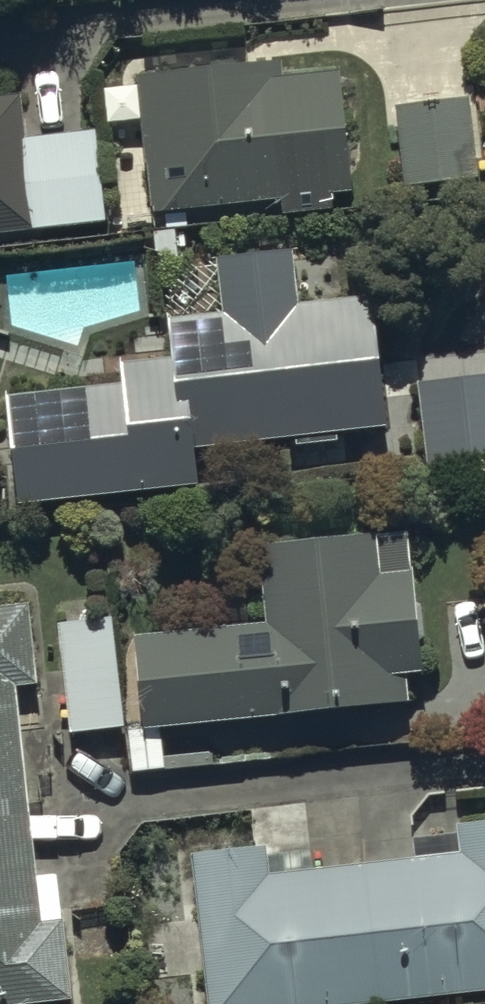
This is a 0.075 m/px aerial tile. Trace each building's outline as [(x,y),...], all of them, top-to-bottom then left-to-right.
[(277,74),(134,85),(146,220),(273,209),(274,219),(329,215),(328,207),(350,206),(340,86),(279,91),(277,74)] [(102,232),(92,142),(24,149),(19,103),(0,105),(0,244),(102,232)] [(461,107),(394,114),(403,198),(470,190),(461,107)] [(0,410),(13,520),(193,498),(189,460),(291,447),(292,456),(334,451),(333,444),(385,438),(370,309),(297,318),(290,259),(213,269),(219,321),(164,327),(170,369),(117,375),(119,396),(0,410)] [(415,392),(422,474),(484,468),(484,386),(415,392)] [(401,544),(256,559),(264,635),(131,649),(141,742),(124,743),(128,779),(163,776),(159,737),(402,712),(400,686),(415,685),(401,544)] [(55,885),(34,887),(14,699),(34,697),(26,616),(0,619),(0,1003),(68,1003),(55,885)] [(62,739),(122,734),(114,627),(54,631),(62,739)] [(187,863),(202,1003),(466,1003),(484,1002),(484,831),(409,839),(411,866),(266,881),(264,855),(187,863)]
